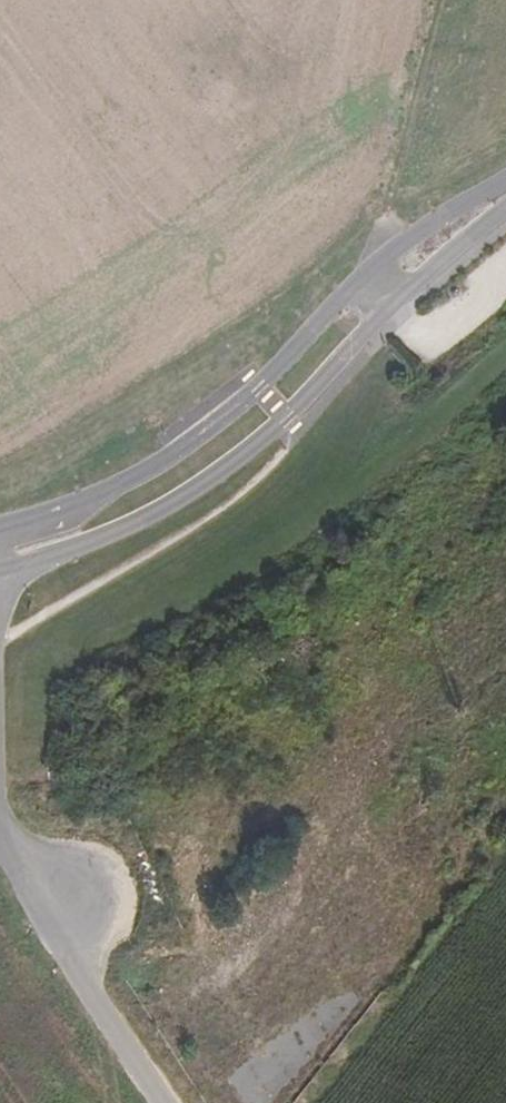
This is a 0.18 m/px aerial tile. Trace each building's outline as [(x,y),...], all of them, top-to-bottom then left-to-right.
[(141,1101),(115,1089),(109,1102),(141,1102),(141,1101)] [(213,1095),(200,1102),(219,1102),(213,1095)]
